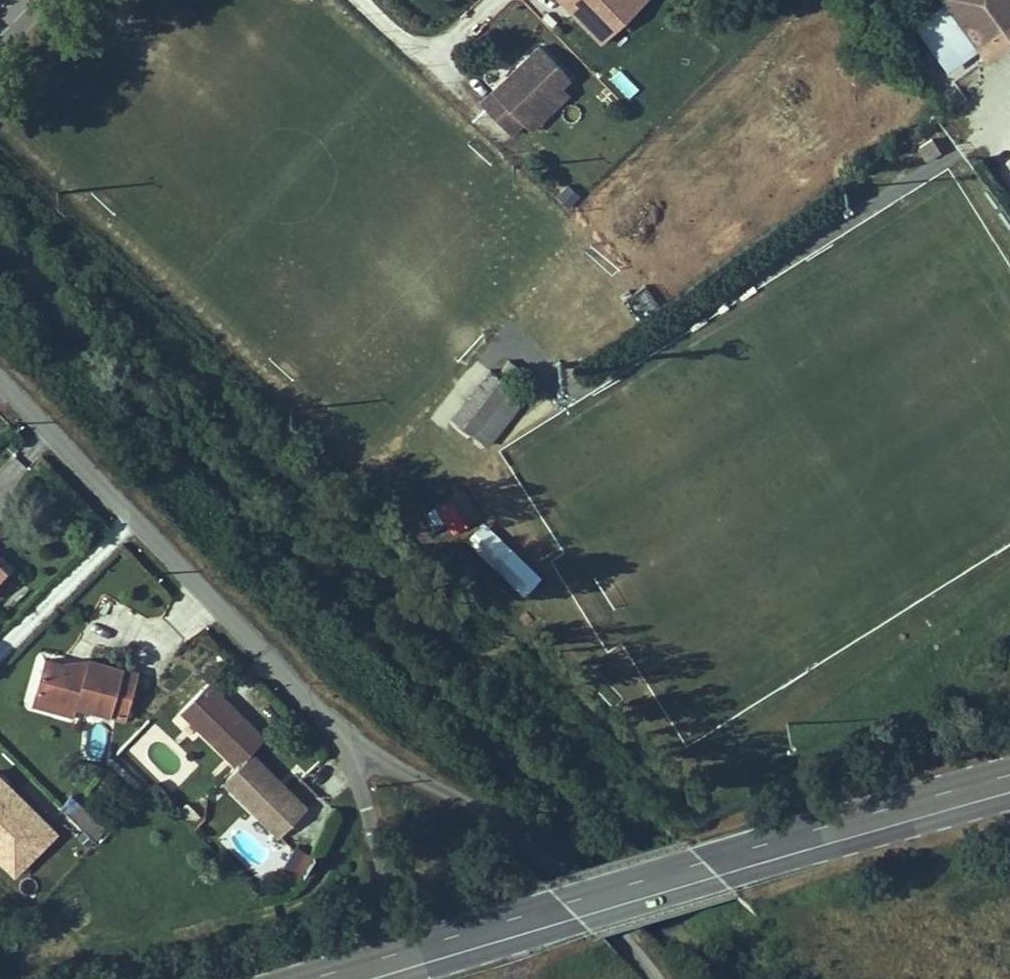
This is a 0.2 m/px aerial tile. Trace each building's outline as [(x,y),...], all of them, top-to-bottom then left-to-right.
[(569,0),(554,0),(569,15),(576,8),(569,0)] [(576,8),(569,15),(597,43),(642,0),(569,0),(576,8)] [(655,10),(645,0),(642,0),(597,43),(609,55),(655,10)] [(950,1),(955,10),(925,34),(948,62),(959,77),(969,69),(992,51),(1003,65),(1009,59),(1009,0),(951,0),(950,1)] [(566,98),(575,90),(544,59),(498,104),(504,110),(491,121),(516,147),(528,135),(566,98)] [(623,68),(612,76),(628,98),(639,90),(623,68)] [(536,143),(574,106),(566,98),(528,135),(536,143)] [(491,121),(504,110),(498,104),(486,116),(491,121)] [(944,129),(929,140),(939,153),(954,142),(944,129)] [(529,377),(521,370),(516,366),(504,379),(517,391),(529,377)] [(534,406),(517,391),(504,379),(498,373),(454,419),(465,429),(473,437),(490,453),(534,406)] [(473,437),(465,429),(459,436),(467,443),(473,437)] [(457,497),(431,505),(440,535),(466,527),(457,497)] [(12,560),(0,547),(0,572),(12,560)] [(44,654),(36,696),(80,705),(132,715),(142,663),(90,653),(88,663),(44,654)] [(280,726),(221,669),(193,698),(251,756),(266,741),(280,726)] [(80,705),(36,696),(34,708),(78,716),(80,705)] [(324,799),(266,741),(251,756),(237,771),(295,828),(324,799)] [(93,837),(104,824),(73,797),(62,810),(93,837)] [(303,879),(313,853),(294,846),(284,871),(303,879)]
